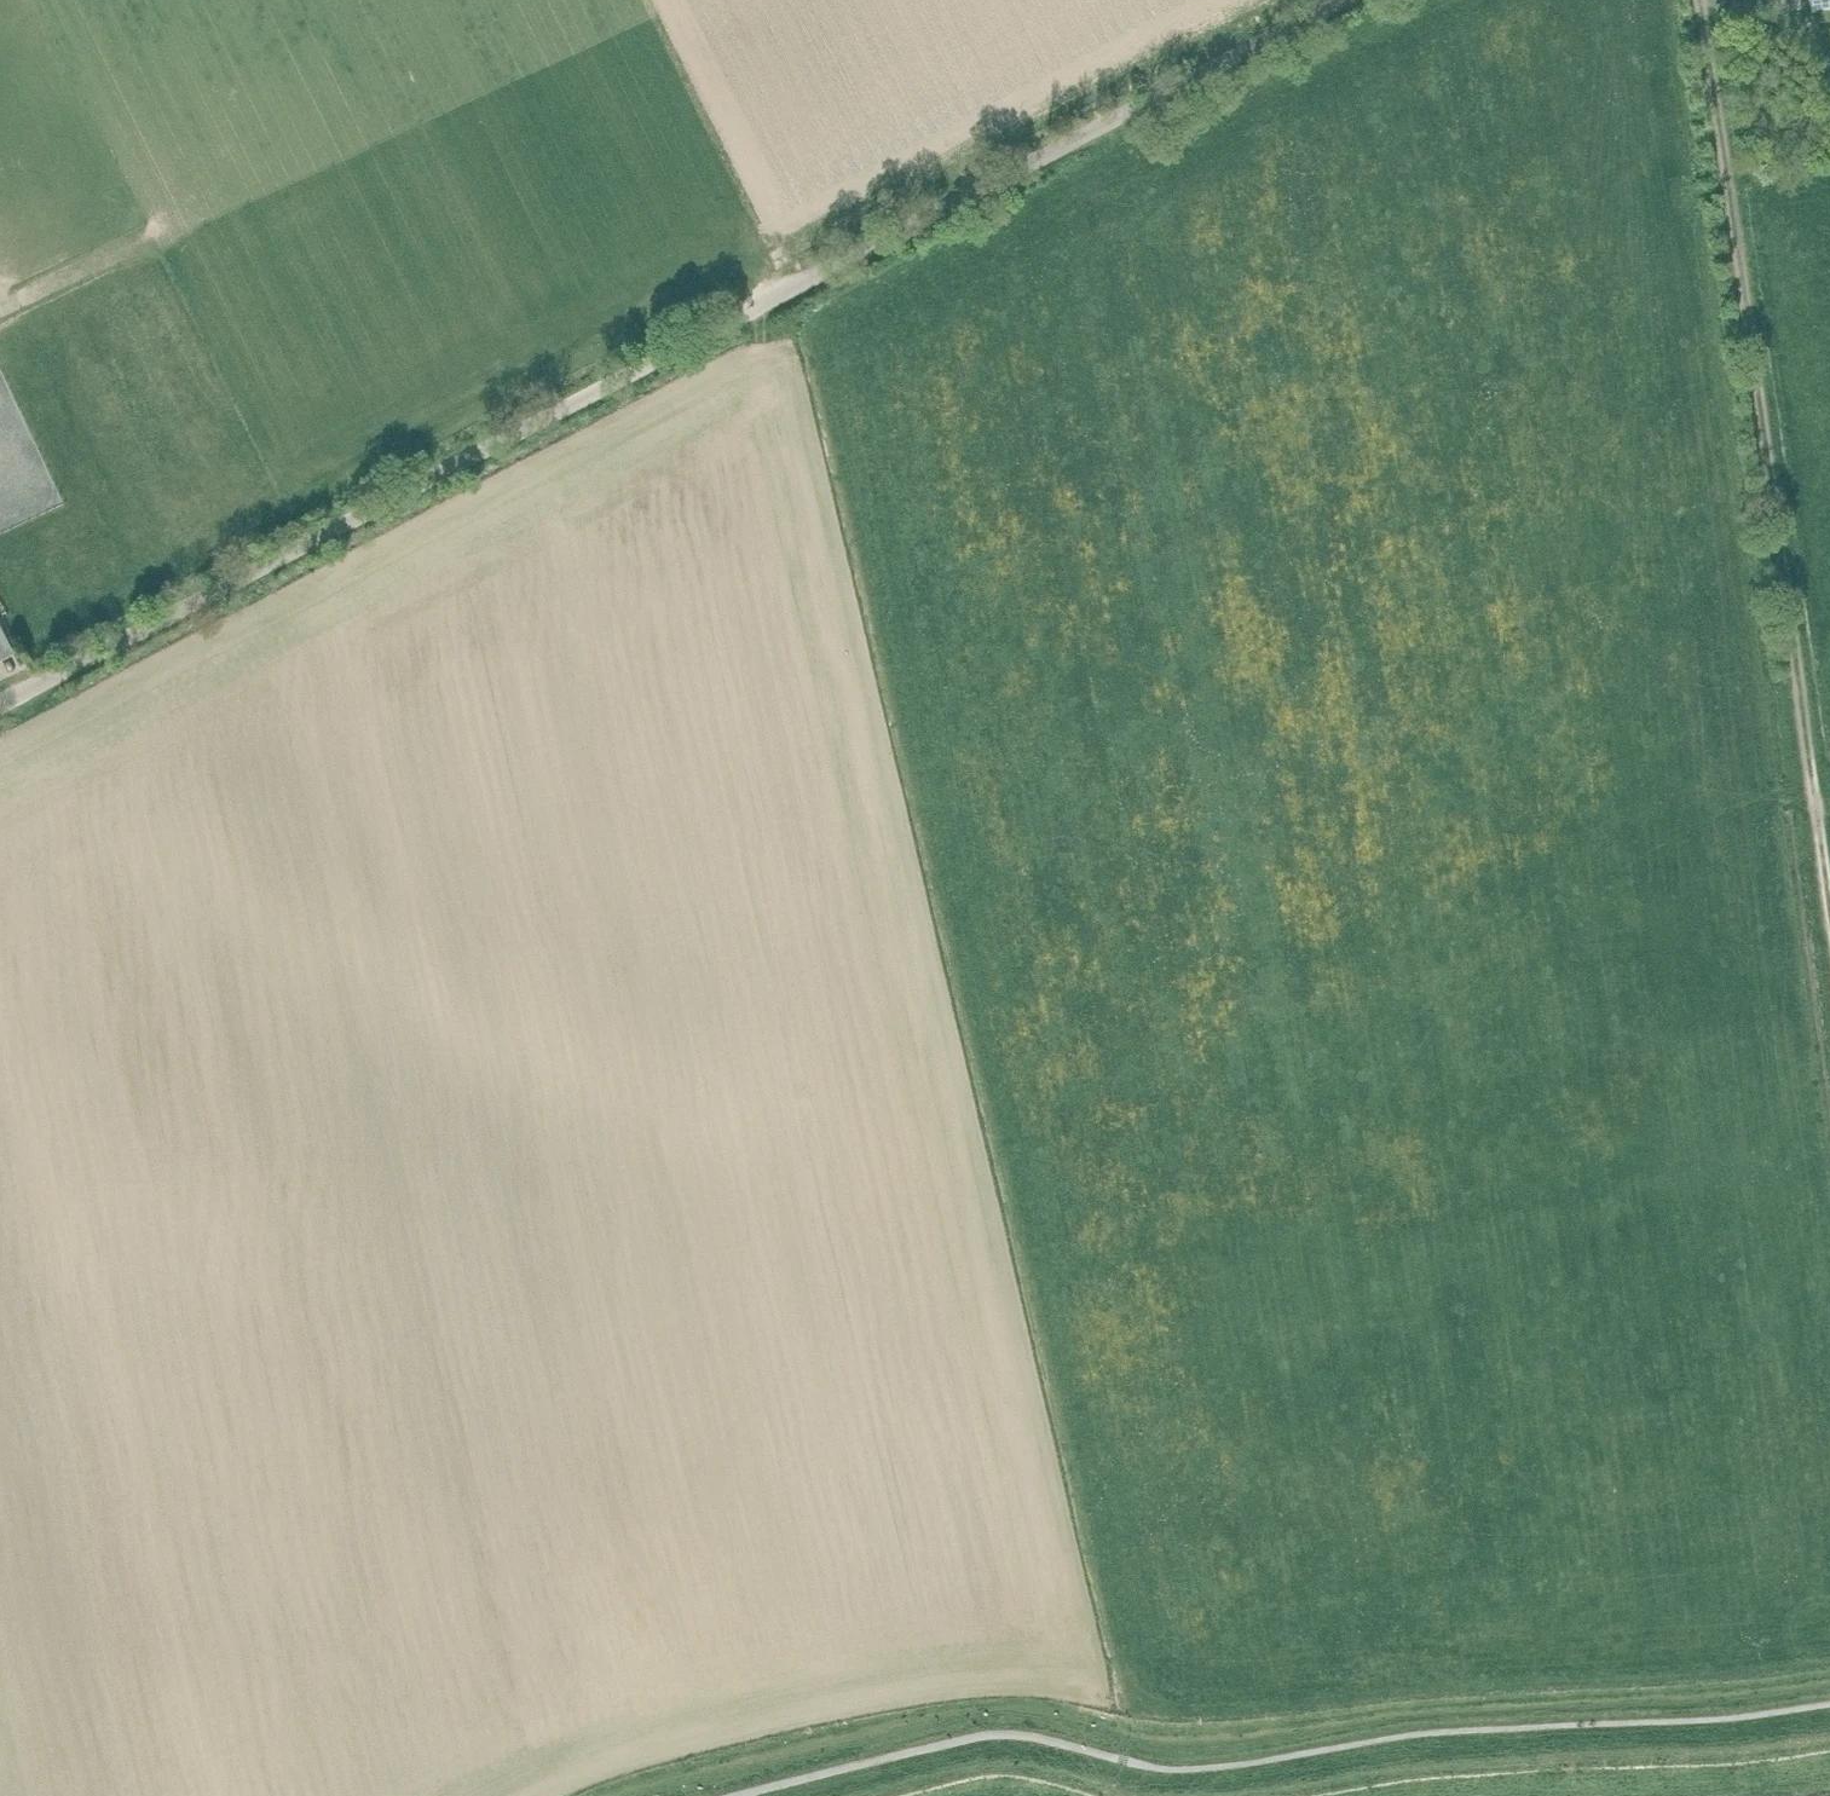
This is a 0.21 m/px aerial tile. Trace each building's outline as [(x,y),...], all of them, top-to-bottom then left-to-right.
[(1813,12),(1829,10),(1829,0),(1811,0),(1813,12)] [(12,649),(0,624),(0,655),(12,649)]
